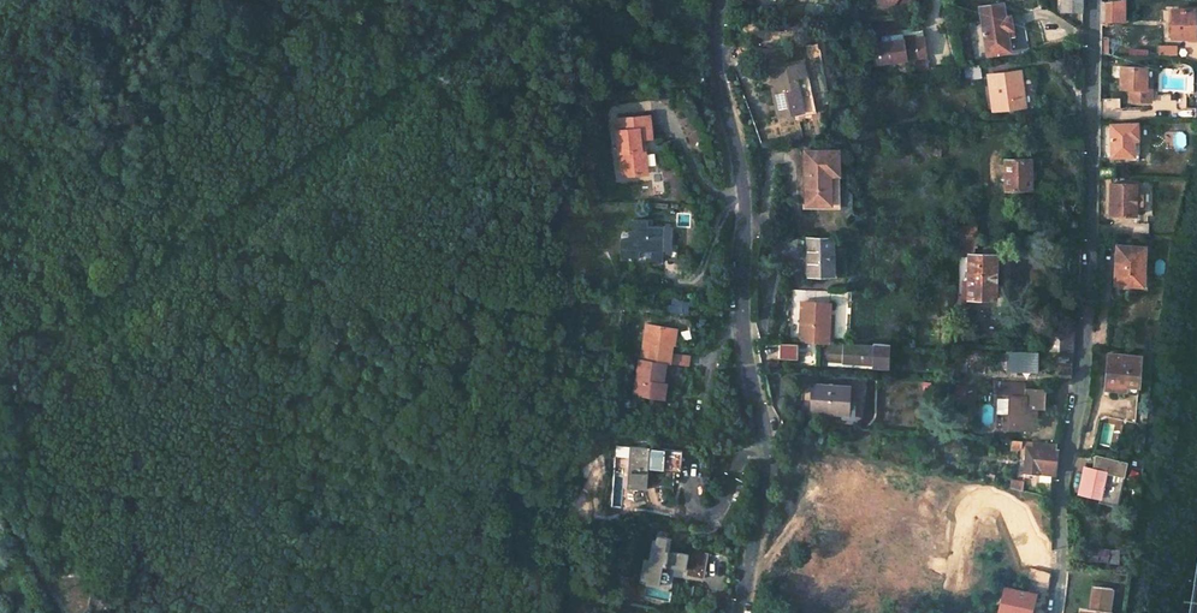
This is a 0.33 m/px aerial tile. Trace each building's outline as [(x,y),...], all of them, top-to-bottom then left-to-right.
[(868,0),(880,7),(885,0),(900,10),(907,0),(868,0)] [(1103,21),(1122,22),(1122,0),(1110,0),(1103,1),(1103,21)] [(979,10),(981,22),(986,56),(1010,51),(1006,34),(1012,32),(1010,17),(1000,19),(998,8),(979,10)] [(1178,39),(1195,40),(1195,35),(1196,35),(1196,14),(1179,13),(1178,39)] [(883,45),(871,47),(874,67),(912,60),(924,59),(920,32),(882,38),(883,45)] [(926,72),(924,59),(912,60),(914,74),(926,72)] [(806,62),(771,66),(776,116),(804,112),(799,78),(809,77),(806,62)] [(1122,66),(1121,88),(1131,88),(1130,100),(1151,101),(1152,89),(1146,89),(1146,78),(1147,66),(1122,66)] [(977,67),(953,71),(956,84),(979,80),(977,67)] [(1018,73),(986,78),(992,115),(1024,109),(1018,73)] [(1098,109),(1117,109),(1117,98),(1098,98),(1098,109)] [(1073,109),(1062,109),(1061,118),(1073,118),(1073,109)] [(660,115),(625,115),(626,171),(651,172),(652,140),(660,140),(660,115)] [(1109,126),(1109,157),(1131,157),(1131,139),(1134,138),(1135,124),(1109,126)] [(1081,142),(1060,142),(1062,153),(1081,153),(1081,142)] [(840,148),(805,148),(805,203),(828,203),(829,173),(838,173),(840,148)] [(1030,158),(1004,159),(1005,190),(1031,189),(1030,158)] [(1097,168),(1097,178),(1114,178),(1114,168),(1097,168)] [(1111,184),(1109,215),(1134,216),(1134,184),(1111,184)] [(620,247),(611,247),(610,263),(620,262),(619,267),(630,267),(631,258),(637,258),(638,269),(656,269),(656,261),(667,253),(666,234),(642,233),(642,227),(626,227),(625,236),(620,236),(620,247)] [(963,230),(954,230),(954,235),(977,236),(977,227),(963,227),(963,230)] [(977,236),(954,235),(953,247),(956,248),(977,248),(977,236)] [(834,242),(810,240),(809,274),(834,274),(834,242)] [(1120,244),(1115,287),(1129,288),(1130,282),(1143,283),(1147,248),(1120,244)] [(994,256),(969,256),(969,288),(964,288),(963,295),(968,295),(968,299),(995,299),(994,256)] [(1130,282),(1129,288),(1143,290),(1143,283),(1130,282)] [(825,304),(796,303),(794,342),(818,343),(823,344),(825,304)] [(1072,327),(1045,324),(1044,354),(1051,354),(1071,355),(1072,327)] [(677,331),(646,329),(644,365),(668,367),(691,368),(692,357),(673,356),(674,345),(676,343),(677,331)] [(791,342),(772,341),(771,350),(790,352),(791,342)] [(823,344),(818,343),(817,353),(837,354),(837,344),(823,344)] [(841,363),(885,366),(886,346),(868,346),(837,344),(837,354),(836,363),(841,363)] [(1034,353),(1008,352),(1007,371),(1033,373),(1034,353)] [(1071,355),(1051,354),(1050,365),(1070,366),(1071,355)] [(1108,354),(1104,387),(1117,389),(1117,393),(1136,395),(1140,357),(1108,354)] [(644,365),(640,365),(637,401),(661,403),(663,386),(670,387),(671,378),(667,378),(668,367),(644,365)] [(843,387),(807,384),(804,414),(841,417),(843,387)] [(1023,387),(991,385),(990,403),(1009,405),(1007,420),(1019,421),(1019,427),(1040,428),(1041,414),(1024,412),(1024,407),(1041,408),(1042,393),(1023,392),(1023,387)] [(670,387),(663,386),(661,403),(669,404),(670,387)] [(1021,446),(1012,445),(1010,456),(1020,456),(1021,446)] [(677,449),(631,446),(628,489),(648,490),(649,469),(676,471),(677,449)] [(1055,455),(1025,451),(1021,477),(1053,480),(1055,472),(1055,455)] [(1085,468),(1080,494),(1100,498),(1099,502),(1117,505),(1125,462),(1095,456),(1093,470),(1085,468)] [(1023,488),(1011,485),(1008,493),(1021,496),(1023,488)] [(670,533),(659,531),(657,540),(654,539),(650,560),(645,559),(641,579),(647,580),(647,584),(658,586),(661,565),(682,569),(681,574),(705,579),(710,554),(691,550),(690,554),(667,549),(670,533)] [(1085,551),(1084,563),(1109,565),(1110,553),(1085,551)] [(1049,576),(1031,573),(1029,595),(1047,598),(1049,576)] [(1111,596),(1094,594),(1091,612),(1108,612),(1111,596)] [(1005,595),(1001,612),(1031,612),(1033,603),(1005,595)]
